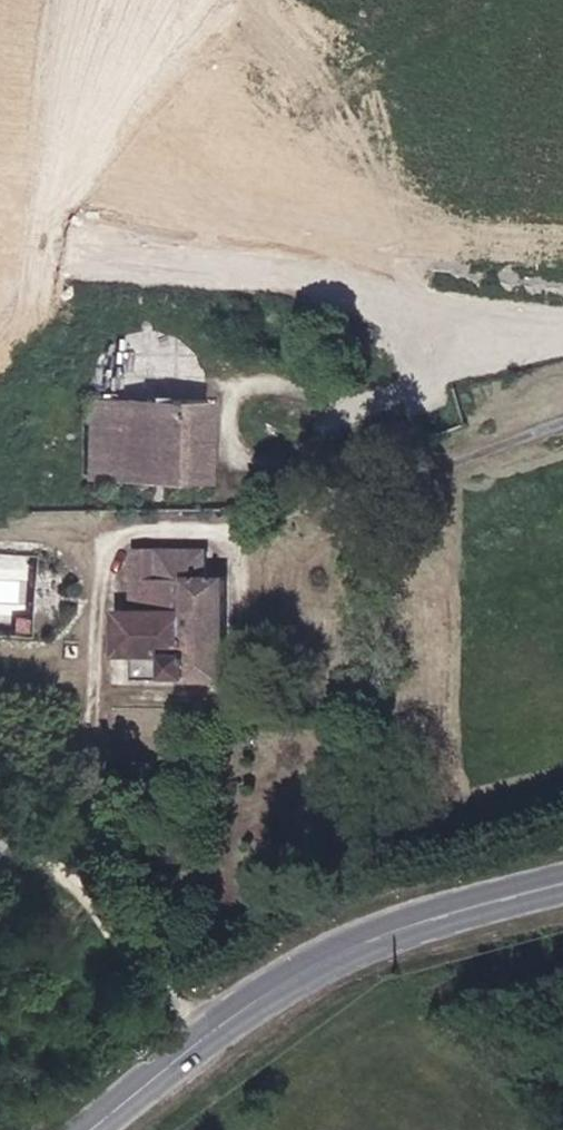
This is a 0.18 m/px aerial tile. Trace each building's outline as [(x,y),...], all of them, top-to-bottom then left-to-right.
[(207,397),(116,398),(115,472),(150,471),(150,436),(207,436),(207,397)] [(207,436),(150,436),(150,471),(206,470),(207,436)] [(118,654),(142,654),(142,679),(222,677),(225,578),(210,578),(209,542),(141,543),(143,598),(117,599),(118,654)]
